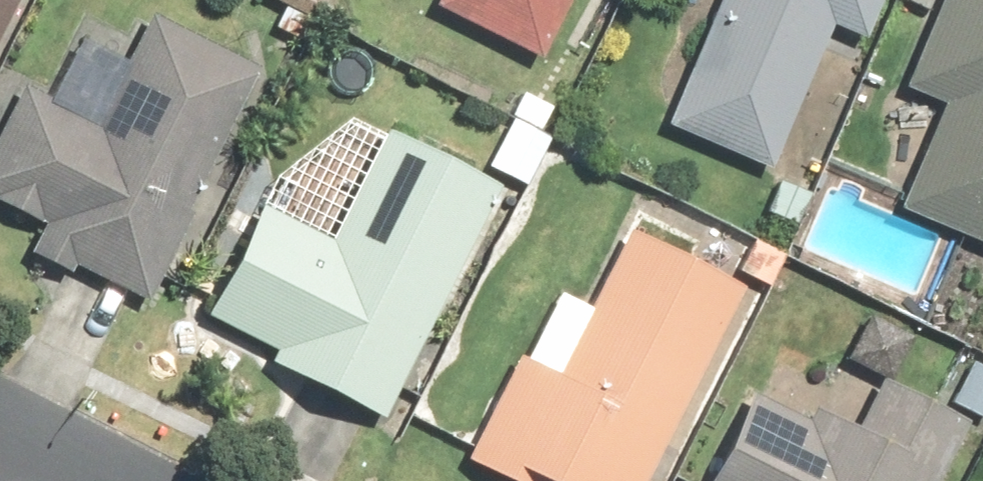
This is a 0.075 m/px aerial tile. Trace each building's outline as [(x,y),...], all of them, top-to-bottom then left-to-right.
[(17,0),(0,0),(0,35),(17,0)] [(541,54),(568,0),(441,0),(439,3),(541,54)] [(772,166),(831,23),(865,37),(880,0),(720,0),(668,123),(772,166)] [(904,206),(982,239),(982,0),(945,0),(910,83),(949,99),(904,206)] [(32,249),(72,270),(76,263),(147,299),(265,69),(153,12),(100,117),(26,80),(0,132),(0,202),(45,224),(32,249)] [(268,364),(384,420),(498,186),(388,133),(336,239),(261,202),(205,317),(274,351),(268,364)] [(467,457),(511,479),(517,466),(547,480),(645,480),(743,287),(630,230),(557,374),(519,355),(467,457)] [(972,357),(952,403),(982,417),(982,362),(972,357)] [(967,419),(882,378),(858,426),(814,405),(806,421),(753,395),(711,480),(937,480),(967,419)]
